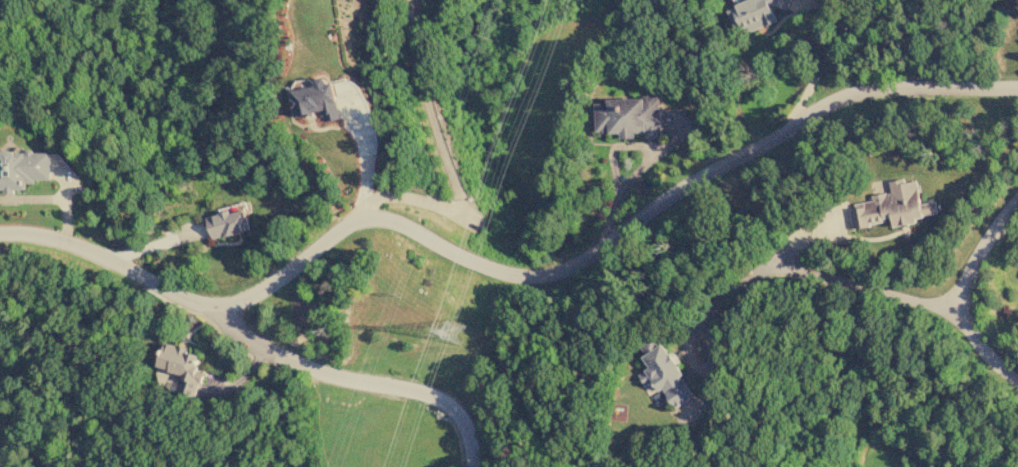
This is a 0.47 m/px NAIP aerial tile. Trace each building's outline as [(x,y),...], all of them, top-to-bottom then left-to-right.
[(770,4),(787,10),(791,0),(742,0),(747,2),(728,9),(739,36),(777,22),(770,4)] [(339,119),(332,79),(314,82),(315,86),(291,90),(296,117),(321,112),(323,122),(339,119)] [(595,133),(621,133),(621,139),(635,138),(635,133),(646,133),(646,139),(660,139),(660,98),(595,99),(595,133)] [(0,151),(0,191),(14,191),(14,189),(26,189),(26,183),(34,183),(34,180),(50,180),(50,151),(0,151)] [(852,227),(892,221),(893,227),(917,223),(916,217),(938,214),(936,202),(920,204),(917,181),(905,182),(905,179),(889,181),(890,192),(871,195),(873,202),(849,206),(852,227)] [(212,240),(251,230),(245,208),(207,218),(212,240)] [(695,396),(663,343),(658,347),(653,339),(641,346),(646,355),(643,357),(649,368),(638,375),(645,385),(652,381),(659,391),(663,389),(674,408),(695,396)] [(179,391),(197,396),(204,372),(196,370),(200,355),(188,352),(189,348),(165,342),(158,367),(183,374),(179,391)]
